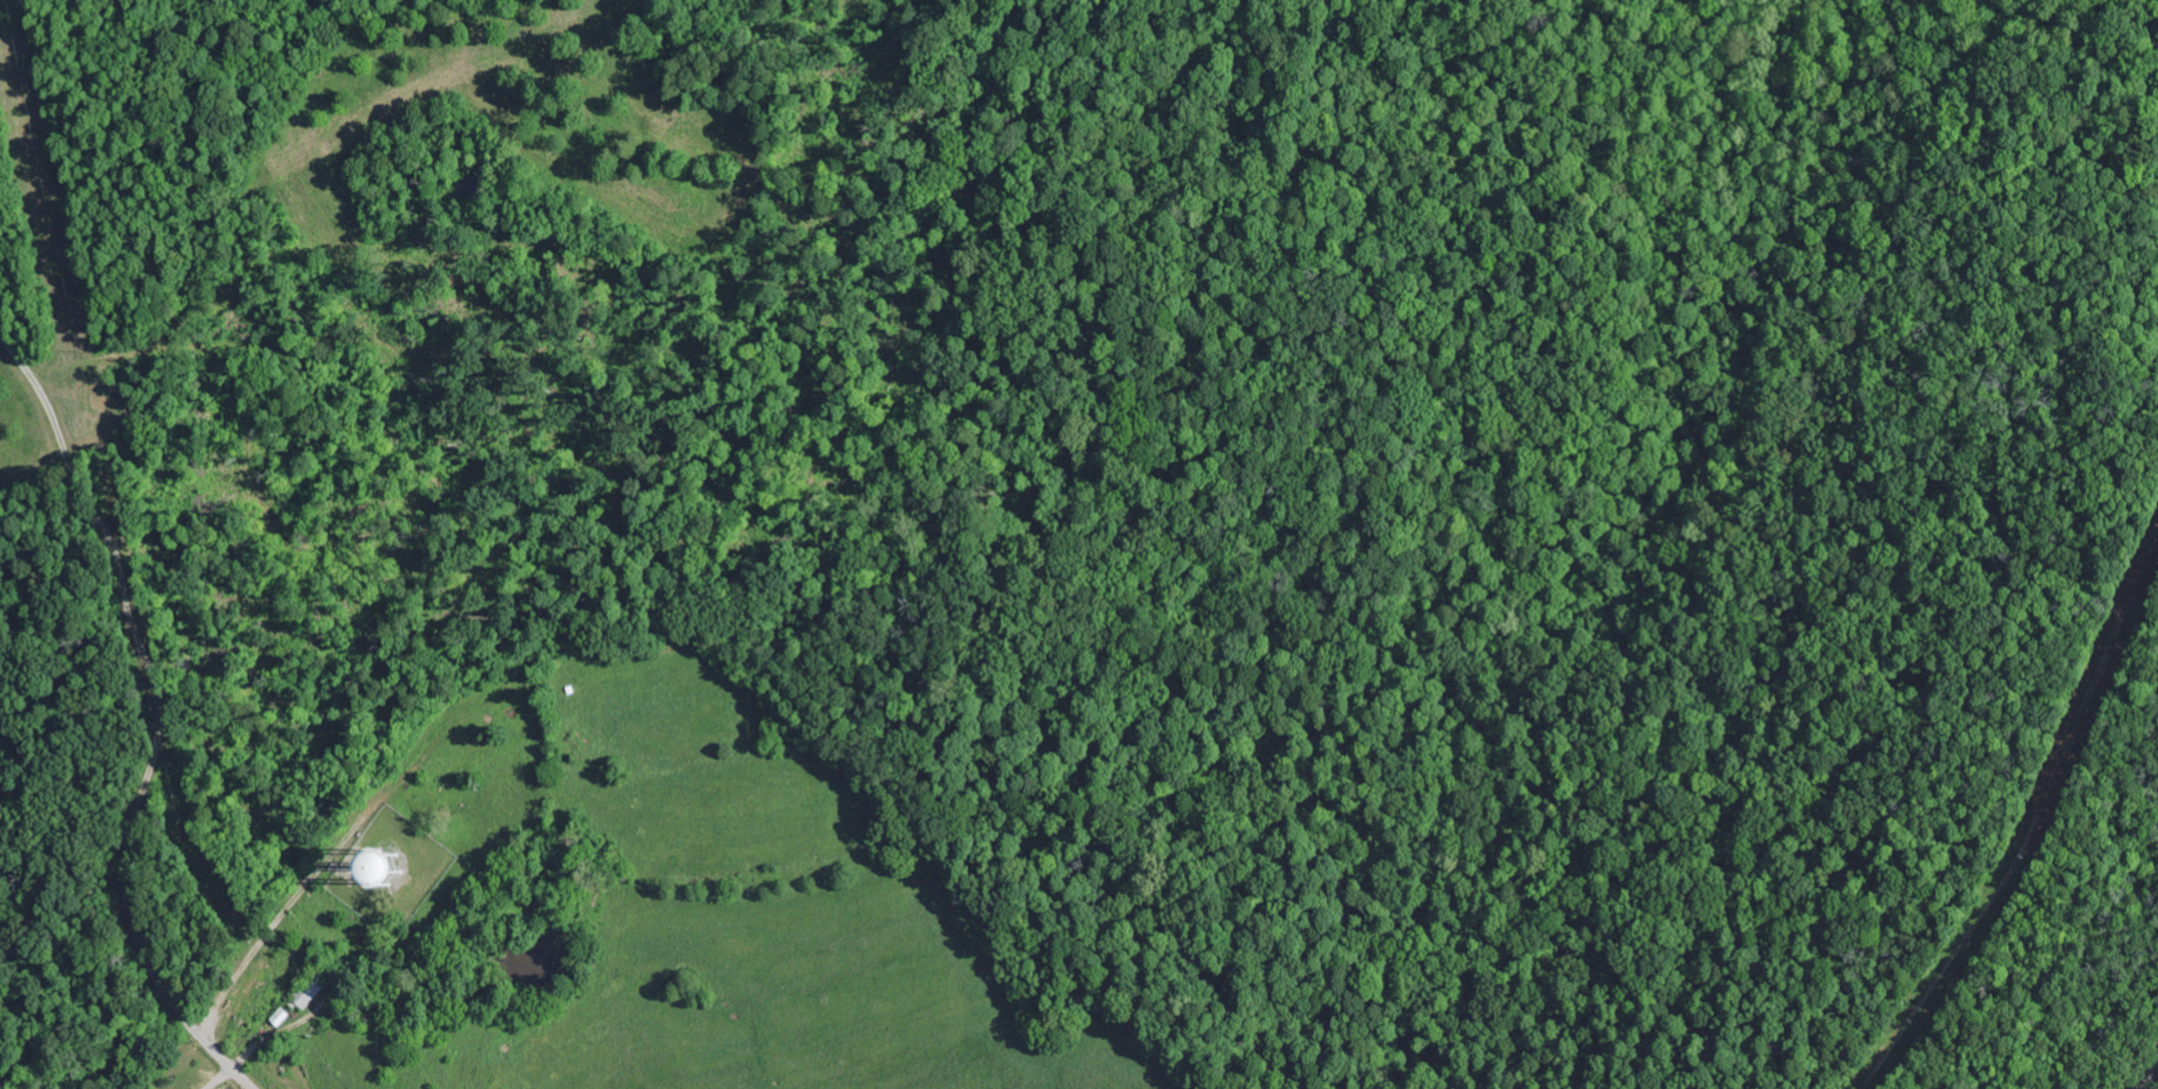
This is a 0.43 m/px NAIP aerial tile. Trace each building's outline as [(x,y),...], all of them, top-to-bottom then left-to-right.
[(381,855),(354,871),(369,897),(396,882),(381,855)]
